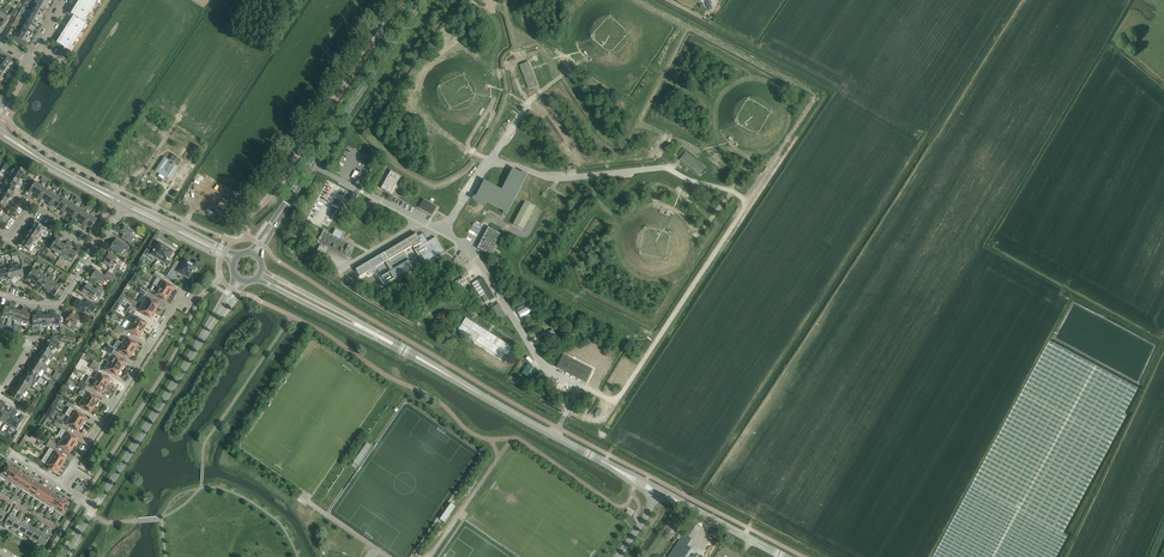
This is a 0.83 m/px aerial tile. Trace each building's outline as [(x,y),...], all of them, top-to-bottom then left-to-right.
[(42,0),(39,0),(36,4),(46,10),(49,4),(42,0)] [(87,24),(84,23),(98,0),(81,0),(72,15),(74,17),(58,44),(69,51),(87,24)] [(46,10),(36,4),(33,10),(43,15),(46,10)] [(43,15),(33,10),(30,16),(39,21),(43,15)] [(3,12),(0,17),(0,26),(2,27),(9,16),(3,12)] [(39,21),(30,16),(27,21),(36,27),(39,21)] [(36,27),(27,21),(24,27),(33,32),(36,27)] [(33,32),(24,27),(21,33),(30,38),(33,32)] [(21,33),(19,32),(16,38),(14,36),(13,39),(22,46),(24,42),(27,44),(30,38),(21,33)] [(3,56),(0,60),(0,70),(3,72),(10,61),(3,56)] [(531,89),(539,86),(530,63),(522,66),(531,89)] [(686,154),(681,160),(700,175),(705,168),(686,154)] [(165,158),(156,171),(160,174),(158,177),(162,180),(164,177),(169,180),(178,167),(174,164),(168,173),(163,170),(169,161),(165,158)] [(188,175),(187,174),(189,171),(190,171),(191,170),(183,165),(180,169),(179,169),(171,180),(181,186),(188,175)] [(26,173),(16,166),(12,172),(21,178),(23,175),(25,176),(26,173)] [(487,203),(504,212),(503,214),(507,215),(528,175),(523,172),(522,174),(513,169),(502,190),(485,181),(476,197),(474,196),(473,200),(485,206),(487,203)] [(391,194),(401,177),(391,171),(381,189),(391,194)] [(21,178),(12,172),(9,178),(19,184),(21,182),(19,181),(21,178)] [(19,184),(9,178),(5,183),(6,184),(7,184),(14,189),(16,186),(18,187),(19,184)] [(41,186),(36,182),(29,192),(31,194),(32,193),(35,195),(41,186)] [(14,189),(7,184),(6,184),(3,189),(13,196),(15,194),(13,193),(16,190),(14,189)] [(47,189),(41,186),(35,195),(38,197),(38,198),(40,200),(47,189)] [(3,189),(0,194),(0,195),(9,201),(11,198),(12,198),(13,196),(3,189)] [(52,193),(47,189),(40,200),(42,201),(43,200),(46,202),(52,193)] [(58,196),(52,193),(46,202),(49,204),(48,205),(51,207),(58,196)] [(353,193),(350,199),(354,201),(358,195),(353,193)] [(0,195),(0,203),(6,207),(8,205),(7,204),(9,201),(0,195)] [(63,200),(58,196),(51,207),(53,208),(54,207),(57,209),(58,208),(63,200)] [(69,202),(64,199),(63,200),(58,208),(61,210),(60,211),(63,212),(69,202)] [(424,200),(420,208),(432,215),(437,207),(424,200)] [(75,206),(69,202),(63,212),(65,214),(66,213),(69,215),(75,206)] [(514,225),(524,230),(535,208),(525,202),(514,225)] [(80,209),(75,206),(69,215),(72,217),(71,218),(74,219),(80,209)] [(86,213),(80,209),(74,219),(76,221),(77,220),(80,222),(86,213)] [(91,216),(86,213),(80,222),(83,224),(82,225),(85,226),(91,216)] [(97,220),(91,216),(85,226),(87,228),(88,227),(91,229),(97,220)] [(44,229),(38,225),(39,223),(32,219),(29,223),(33,226),(31,229),(40,235),(44,229)] [(134,238),(131,236),(134,232),(125,226),(120,233),(125,237),(123,240),(130,244),(134,238)] [(501,234),(489,227),(477,249),(490,255),(501,234)] [(40,235),(31,229),(29,232),(25,230),(24,232),(37,240),(40,235)] [(346,259),(353,246),(340,239),(343,234),(336,230),(333,235),(324,231),(318,244),(321,245),(327,249),(346,259)] [(37,240),(24,232),(22,234),(26,237),(24,240),(33,246),(37,240)] [(383,254),(357,270),(361,277),(359,278),(360,278),(368,273),(369,275),(378,270),(382,277),(379,278),(384,288),(415,269),(404,252),(407,250),(413,246),(414,248),(419,245),(420,247),(415,250),(419,257),(419,258),(423,265),(442,253),(444,252),(442,249),(439,243),(436,238),(428,243),(424,237),(423,235),(423,234),(422,235),(421,236),(419,237),(418,236),(417,234),(384,254),(383,254)] [(62,244),(58,242),(61,238),(56,235),(52,242),(54,243),(50,249),(56,253),(62,244)] [(33,246),(24,240),(22,243),(18,240),(15,245),(22,250),(23,248),(29,252),(33,246)] [(128,247),(119,241),(117,244),(114,242),(110,248),(120,255),(123,251),(125,252),(128,247)] [(69,243),(67,242),(65,246),(62,244),(56,253),(61,256),(69,243)] [(72,251),(69,249),(72,245),(69,243),(61,256),(66,260),(72,251)] [(169,250),(162,245),(161,246),(158,244),(155,249),(151,247),(146,255),(150,258),(151,256),(164,264),(163,265),(167,268),(172,260),(168,258),(171,253),(169,251),(169,250)] [(321,245),(318,251),(324,255),(327,249),(321,245)] [(83,252),(78,249),(76,253),(72,251),(66,260),(72,264),(76,257),(78,259),(83,252)] [(118,258),(108,251),(104,257),(106,258),(103,263),(114,270),(117,264),(115,262),(118,258)] [(457,257),(454,262),(466,270),(469,265),(457,257)] [(24,277),(21,265),(16,266),(15,261),(13,262),(17,277),(20,276),(21,278),(24,277)] [(193,273),(192,272),(195,268),(185,261),(182,265),(176,261),(166,277),(173,281),(179,272),(183,275),(184,275),(189,278),(193,273)] [(17,277),(13,262),(10,263),(11,267),(8,268),(11,280),(14,280),(13,278),(17,277)] [(3,265),(0,265),(4,280),(8,279),(9,281),(11,280),(8,268),(4,269),(3,265)] [(41,269),(39,267),(37,271),(33,269),(26,280),(29,281),(30,280),(33,282),(41,269)] [(44,276),(41,274),(44,270),(41,269),(33,282),(36,284),(35,285),(37,287),(44,276)] [(107,278),(96,271),(91,278),(102,285),(107,278)] [(156,271),(153,276),(157,278),(153,285),(157,287),(170,295),(173,291),(172,291),(173,288),(160,280),(163,276),(156,271)] [(116,277),(108,272),(105,275),(113,281),(116,277)] [(52,275),(50,274),(48,278),(44,276),(37,287),(40,288),(41,287),(44,289),(52,275)] [(52,275),(44,289),(47,291),(46,292),(48,294),(55,283),(52,281),(54,277),(52,275)] [(472,284),(480,297),(482,296),(486,303),(490,301),(495,298),(483,278),(472,284)] [(63,283),(61,281),(59,285),(55,283),(48,294),(51,295),(52,294),(55,296),(63,283)] [(104,291),(97,287),(95,290),(87,284),(81,292),(92,299),(97,291),(102,294),(104,291)] [(170,295),(157,287),(153,294),(165,301),(167,299),(170,295)] [(155,312),(158,308),(157,308),(158,305),(146,297),(142,304),(155,312)] [(96,307),(87,301),(85,304),(78,300),(74,307),(83,313),(86,308),(93,312),(96,307)] [(1,305),(1,316),(2,316),(2,317),(8,319),(13,304),(10,303),(9,308),(5,307),(1,305)] [(18,311),(14,310),(15,305),(13,304),(8,319),(14,321),(18,311)] [(155,312),(142,304),(138,311),(150,318),(152,316),(155,312)] [(499,304),(495,306),(503,318),(506,316),(501,308),(499,304)] [(526,304),(517,309),(519,312),(527,307),(526,304)] [(25,308),(22,307),(21,312),(18,311),(14,321),(20,323),(25,308)] [(30,315),(26,314),(28,309),(25,308),(20,323),(27,325),(30,315)] [(130,314),(126,320),(130,323),(143,331),(146,327),(145,327),(146,324),(134,316),(133,316),(135,313),(128,309),(126,312),(130,314)] [(79,319),(70,313),(66,320),(66,321),(64,324),(69,328),(71,324),(75,326),(79,319)] [(531,313),(522,318),(523,318),(524,321),(532,316),(531,313)] [(490,333),(488,332),(466,318),(458,330),(504,359),(512,347),(490,333)] [(143,331),(130,323),(126,330),(138,337),(140,335),(143,331)] [(134,352),(137,348),(136,347),(138,345),(125,337),(121,344),(117,341),(134,352)] [(1068,536),(1067,535),(1069,531),(1065,529),(1126,414),(1125,413),(1138,388),(1050,340),(972,484),(933,556),(1056,556),(1068,536)] [(55,349),(57,350),(60,344),(56,342),(52,341),(49,345),(46,343),(44,346),(40,343),(39,346),(54,356),(55,355),(52,354),(55,349)] [(134,352),(117,341),(113,347),(108,345),(106,348),(113,352),(115,349),(129,358),(131,356),(132,356),(134,352)] [(54,356),(39,346),(37,348),(41,351),(39,354),(48,359),(51,361),(54,356)] [(48,359),(39,354),(37,357),(33,354),(32,357),(45,365),(48,359)] [(586,383),(593,370),(564,355),(557,368),(586,383)] [(121,370),(124,366),(123,366),(125,363),(112,356),(108,362),(121,370)] [(45,365),(32,357),(30,359),(34,362),(32,365),(41,370),(45,365)] [(121,370),(108,362),(104,369),(116,377),(118,374),(119,375),(121,370)] [(529,364),(522,374),(531,380),(538,370),(529,364)] [(41,370),(32,365),(30,368),(26,365),(25,367),(41,378),(41,377),(38,375),(41,370)] [(41,378),(25,367),(23,370),(27,372),(25,375),(25,376),(33,380),(33,381),(34,381),(37,383),(41,378)] [(106,387),(109,383),(108,383),(110,380),(97,373),(93,379),(89,376),(89,377),(106,387)] [(25,375),(24,375),(22,378),(17,375),(16,377),(29,386),(33,381),(33,380),(25,376),(25,375)] [(29,386),(16,377),(15,380),(19,383),(17,386),(26,391),(29,386)] [(106,387),(89,377),(85,383),(81,381),(79,384),(86,388),(88,385),(101,394),(103,391),(104,392),(106,387)] [(26,391),(17,386),(15,389),(10,386),(9,388),(22,397),(26,391)] [(22,397),(9,388),(7,391),(12,394),(10,397),(19,403),(22,397)] [(95,407),(98,403),(97,402),(99,400),(86,392),(82,399),(95,407)] [(95,407),(82,399),(78,406),(90,413),(92,411),(93,411),(95,407)] [(74,407),(67,403),(66,406),(69,408),(65,415),(82,425),(85,421),(84,421),(86,418),(72,410),(74,407)] [(13,411),(10,409),(8,413),(5,411),(0,419),(0,421),(4,424),(13,411)] [(10,427),(16,418),(13,416),(15,412),(13,411),(4,424),(10,427)] [(82,425),(65,415),(69,417),(65,424),(77,432),(79,429),(80,429),(82,425)] [(24,418),(21,416),(19,420),(16,418),(10,427),(16,431),(24,418)] [(74,447),(77,443),(76,442),(78,440),(62,429),(57,436),(74,447)] [(74,447),(57,436),(61,439),(57,445),(69,453),(71,450),(72,451),(74,447)] [(54,447),(48,443),(46,446),(49,449),(45,455),(63,466),(65,462),(64,461),(66,459),(53,450),(54,447)] [(63,466),(45,455),(42,461),(37,458),(35,462),(42,467),(44,464),(50,468),(49,470),(53,473),(55,470),(57,472),(59,469),(60,470),(63,466)] [(11,466),(10,467),(7,465),(5,470),(2,468),(0,471),(0,477),(6,480),(14,468),(11,466)] [(19,472),(14,468),(6,480),(11,484),(19,472)] [(25,475),(19,472),(11,484),(17,487),(25,475)] [(30,478),(25,475),(17,487),(22,491),(30,478)] [(36,482),(30,478),(22,491),(28,494),(36,482)] [(41,485),(36,482),(28,494),(33,498),(41,485)] [(47,489),(41,485),(33,498),(39,501),(47,489)] [(52,492),(47,489),(39,501),(44,505),(52,492)] [(57,496),(52,492),(44,505),(50,508),(57,496)] [(63,499),(57,496),(50,508),(55,511),(63,499)] [(63,517),(68,510),(65,508),(67,505),(68,506),(69,503),(63,499),(55,511),(63,517)] [(17,519),(10,515),(5,524),(12,528),(17,519)] [(23,523),(17,519),(12,528),(18,531),(23,523)] [(30,527),(23,523),(18,531),(25,535),(30,527)] [(692,523),(669,556),(696,556),(698,554),(689,548),(702,529),(692,523)] [(36,530),(30,527),(25,535),(31,539),(36,530)] [(43,534),(36,530),(31,539),(38,543),(43,534)] [(710,535),(720,541),(723,535),(713,530),(710,535)] [(50,538),(43,534),(38,543),(45,546),(50,538)]
